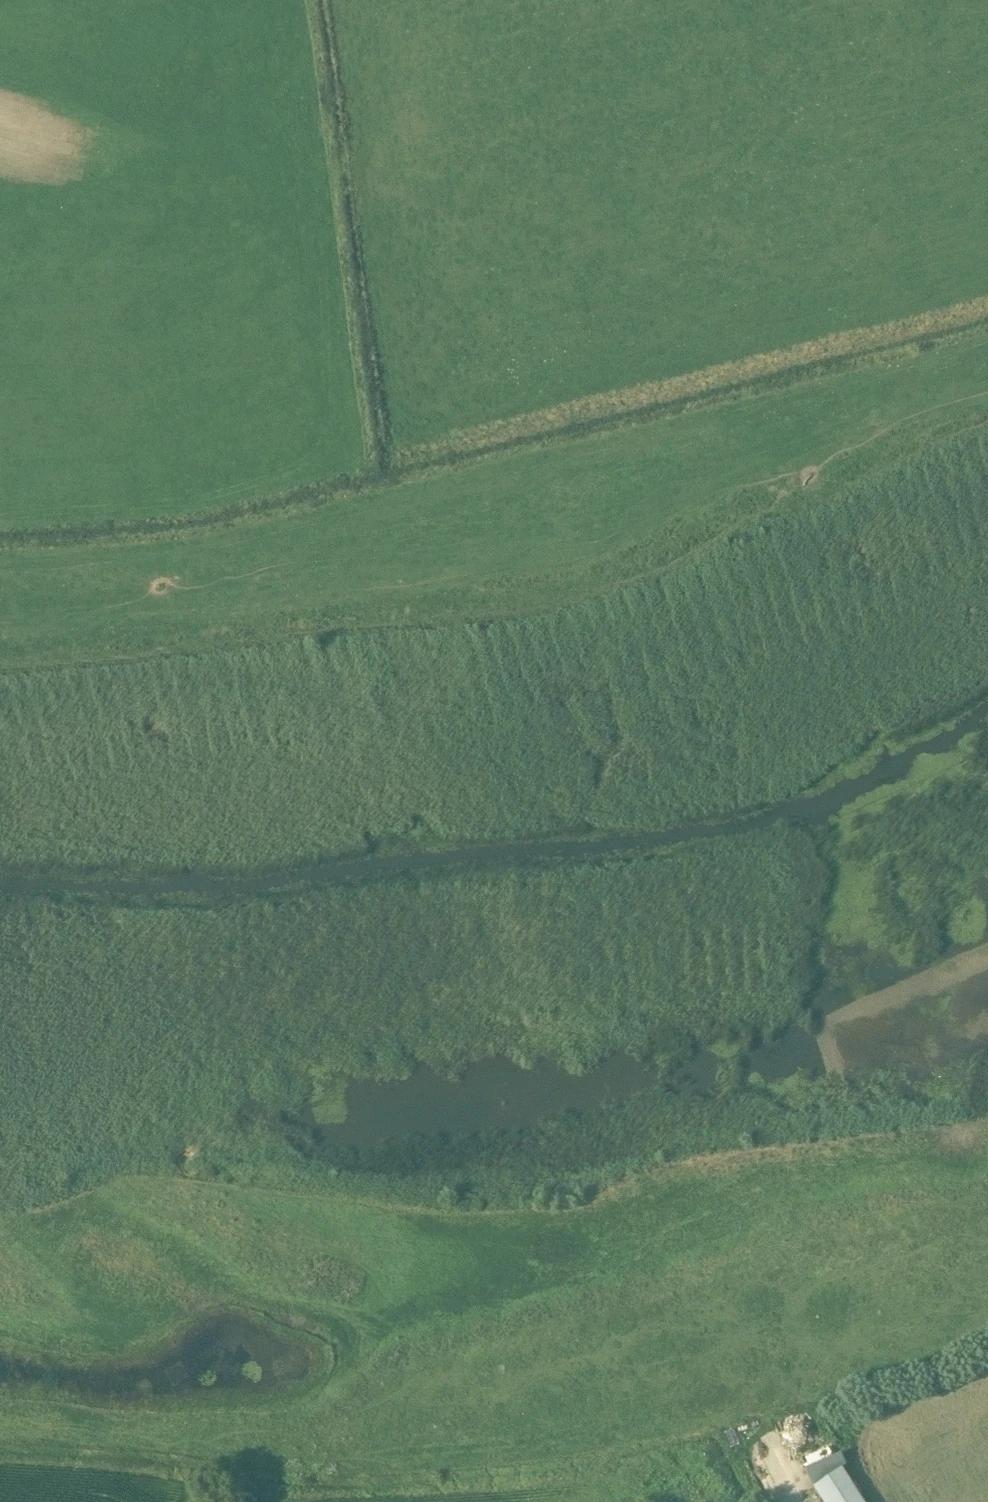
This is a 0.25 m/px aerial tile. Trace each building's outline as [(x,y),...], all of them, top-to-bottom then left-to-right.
[(812,1407),(785,1419),(805,1469),(810,1467),(818,1485),(814,1487),(824,1501),(866,1501),(843,1467),(841,1469),(840,1467),(846,1464),(834,1438),(828,1441),(812,1407)]
